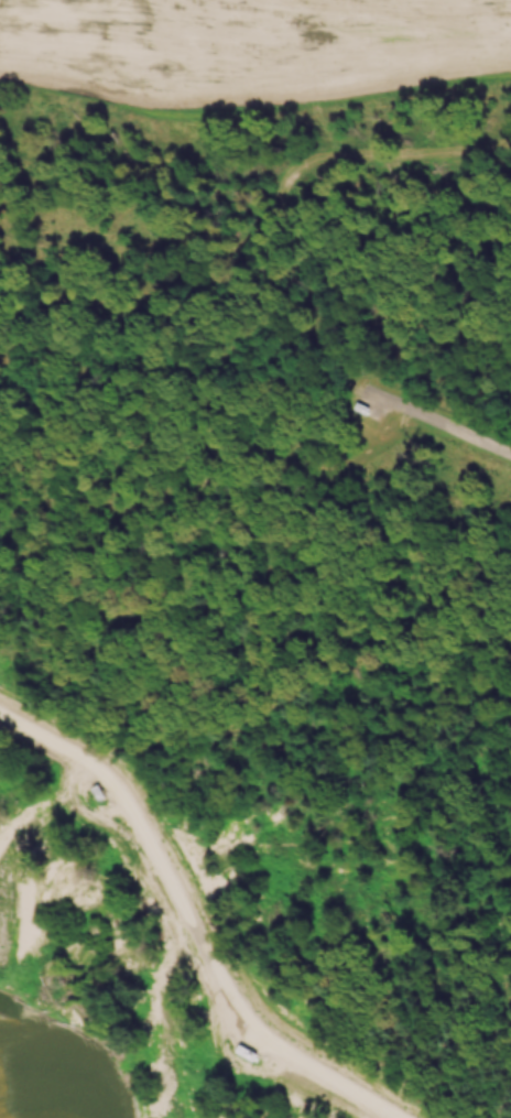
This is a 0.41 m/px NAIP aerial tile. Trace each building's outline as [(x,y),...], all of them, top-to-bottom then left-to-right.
[(253,1057),(240,1045),(235,1051),(249,1062),(253,1057)]
